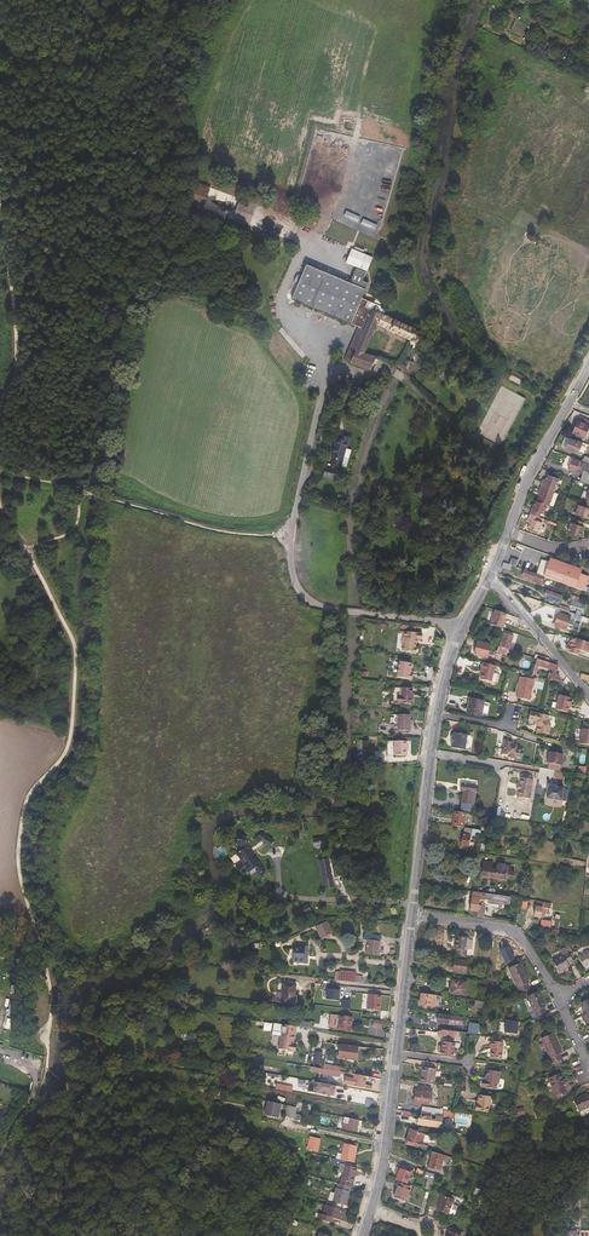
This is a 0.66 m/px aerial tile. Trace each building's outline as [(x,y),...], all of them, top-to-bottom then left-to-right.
[(476,111),(466,111),(465,120),(475,121),(476,111)] [(241,198),(194,181),(187,203),(220,215),(246,224),(289,240),(297,219),(273,210),(248,201),(249,196),(242,194),(241,196),(240,197),(241,197),(241,198)] [(568,236),(558,231),(557,231),(552,241),(553,241),(564,246),(569,237),(568,236)] [(350,249),(346,264),(367,271),(372,256),(350,249)] [(340,279),(307,264),(303,273),(292,298),(307,304),(342,319),(351,323),(362,298),(365,290),(367,283),(363,281),(366,274),(345,265),(340,279)] [(385,308),(362,298),(351,323),(358,326),(348,353),(352,355),(349,362),(370,370),(376,356),(364,352),(376,323),(389,329),(389,330),(411,340),(417,343),(421,331),(418,330),(416,328),(394,318),(394,319),(382,313),(385,308)] [(587,420),(580,416),(572,433),(583,438),(588,425),(588,424),(588,423),(587,422),(587,420)] [(343,448),(345,448),(346,448),(348,438),(352,439),(354,430),(346,427),(343,437),(345,437),(344,441),(335,439),(330,456),(333,457),(331,463),(340,466),(342,459),(340,459),(343,448)] [(569,438),(565,448),(578,453),(582,443),(569,438)] [(580,479),(588,483),(588,464),(585,463),(585,464),(578,460),(572,459),(569,469),(577,472),(577,471),(582,473),(580,479)] [(323,478),(334,479),(336,469),(324,467),(323,478)] [(543,482),(541,486),(555,491),(560,478),(548,474),(545,483),(543,482)] [(542,491),(539,500),(546,503),(551,504),(555,491),(541,486),(540,490),(542,491)] [(529,512),(538,515),(540,511),(543,512),(546,503),(539,500),(534,498),(529,512)] [(587,502),(586,506),(580,504),(576,513),(588,517),(588,516),(588,503),(587,502)] [(537,519),(538,515),(529,512),(528,516),(530,516),(527,525),(539,530),(542,521),(537,519)] [(583,525),(584,521),(576,518),(574,522),(572,521),(569,531),(581,535),(585,526),(583,525)] [(551,558),(549,563),(551,563),(580,574),(582,570),(551,558)] [(542,559),(536,574),(544,577),(555,581),(584,591),(588,577),(580,574),(551,563),(549,563),(542,559)] [(503,562),(501,568),(509,571),(511,565),(509,565),(503,562)] [(536,574),(524,570),(522,578),(544,586),(545,583),(543,582),(544,577),(536,574)] [(546,590),(561,595),(562,592),(548,587),(546,590)] [(558,602),(561,595),(546,590),(544,597),(549,598),(548,600),(558,604),(558,602)] [(570,599),(570,601),(571,602),(570,605),(585,609),(586,605),(570,599)] [(588,619),(588,613),(584,611),(583,614),(570,609),(569,610),(568,609),(568,607),(566,611),(569,612),(582,617),(588,619)] [(505,613),(494,609),(489,624),(502,628),(504,622),(502,622),(505,613)] [(581,621),(582,617),(569,612),(568,617),(558,613),(554,626),(566,630),(570,618),(581,621)] [(410,655),(416,656),(417,649),(415,649),(415,645),(417,645),(418,641),(422,641),(422,635),(400,633),(400,635),(404,636),(402,653),(410,653),(410,655)] [(504,633),(500,647),(508,650),(509,650),(513,635),(504,633)] [(575,639),(572,638),(571,641),(573,642),(574,642),(572,648),(571,647),(569,652),(580,656),(582,651),(588,654),(588,644),(575,639)] [(491,645),(478,641),(474,655),(487,658),(491,645)] [(500,647),(498,647),(497,652),(506,655),(508,650),(500,647)] [(547,679),(574,686),(567,676),(564,680),(558,679),(559,675),(555,674),(558,665),(548,662),(537,659),(535,665),(539,666),(552,670),(551,673),(549,672),(547,679)] [(413,674),(412,674),(410,674),(410,670),(412,664),(400,662),(397,677),(412,680),(413,674)] [(496,666),(483,662),(481,668),(483,668),(480,679),(492,682),(494,674),(496,666)] [(521,676),(519,684),(516,697),(530,700),(534,679),(521,676)] [(401,696),(399,696),(399,703),(411,704),(412,688),(401,688),(401,696)] [(573,697),(559,695),(557,709),(569,711),(571,704),(572,704),(573,697)] [(484,701),(470,699),(467,711),(481,715),(482,709),(487,710),(488,702),(484,701)] [(538,725),(537,727),(537,729),(536,731),(548,734),(549,731),(550,724),(548,720),(548,715),(530,711),(529,719),(535,721),(538,725)] [(409,721),(409,715),(397,714),(397,730),(409,731),(409,725),(411,725),(411,721),(409,721)] [(584,724),(580,743),(588,745),(588,725),(584,724)] [(468,735),(454,732),(453,738),(452,737),(452,742),(451,748),(465,750),(471,751),(473,735),(468,735)] [(387,755),(406,756),(406,742),(387,741),(387,755)] [(513,742),(506,741),(504,749),(496,747),(495,756),(515,759),(515,757),(523,758),(525,751),(517,750),(517,747),(512,746),(513,742)] [(550,756),(549,760),(549,763),(562,765),(564,754),(549,751),(548,756),(550,756)] [(530,800),(534,780),(528,779),(528,777),(527,777),(522,776),(521,778),(520,785),(519,785),(518,786),(517,789),(518,791),(519,791),(518,799),(519,801),(523,802),(525,800),(525,799),(530,800)] [(477,787),(462,784),(461,791),(464,792),(463,803),(474,805),(477,787)] [(563,793),(548,790),(546,803),(561,805),(563,793)] [(453,826),(465,828),(467,813),(455,811),(453,826)] [(472,835),(473,829),(465,828),(462,846),(468,847),(471,835),(472,835)] [(261,841),(266,843),(271,846),(274,840),(260,833),(258,838),(261,839),(260,840),(261,841)] [(266,871),(254,854),(251,850),(249,846),(247,847),(245,845),(247,842),(247,841),(247,838),(245,836),(244,835),(242,835),(240,835),(238,836),(237,837),(236,839),(235,840),(236,842),(236,843),(237,845),(239,846),(241,846),(242,846),(244,849),(237,854),(249,872),(254,869),(259,876),(266,871)] [(315,847),(325,846),(324,839),(314,839),(315,847)] [(265,845),(266,843),(261,841),(259,845),(251,850),(254,854),(263,848),(265,845)] [(499,865),(498,865),(498,870),(493,869),(494,865),(494,861),(482,859),(481,868),(484,868),(483,876),(514,880),(515,872),(511,872),(512,867),(506,866),(499,865)] [(321,863),(323,879),(332,878),(329,862),(321,863)] [(332,878),(323,879),(325,889),(334,887),(332,878)] [(485,899),(486,894),(481,893),(473,892),(469,916),(477,917),(480,900),(485,900),(485,899)] [(510,897),(486,894),(485,899),(489,900),(489,903),(503,905),(503,903),(509,904),(510,897)] [(551,904),(537,901),(536,909),(533,909),(533,912),(535,912),(535,917),(541,918),(541,914),(546,915),(548,909),(550,909),(551,904)] [(297,918),(312,910),(309,905),(295,911),(297,918)] [(542,920),(541,927),(551,928),(552,921),(542,920)] [(315,927),(320,939),(332,934),(328,922),(315,927)] [(469,939),(456,937),(455,948),(457,949),(456,955),(461,956),(466,956),(469,939)] [(378,954),(380,942),(368,940),(366,953),(378,954)] [(295,945),(293,961),(306,963),(308,946),(295,945)] [(578,957),(585,968),(588,965),(588,951),(578,957)] [(569,952),(553,961),(559,972),(569,966),(568,964),(574,961),(569,952)] [(467,961),(461,960),(455,960),(454,971),(466,973),(467,961)] [(520,993),(529,989),(527,983),(529,982),(520,963),(509,968),(520,993)] [(336,972),(335,980),(363,982),(363,976),(356,975),(356,972),(341,971),(341,972),(336,972)] [(465,995),(467,982),(453,980),(451,993),(465,995)] [(284,993),(283,1002),(294,1003),(296,985),(283,983),(282,992),(284,993)] [(339,986),(327,986),(326,999),(339,1000),(339,986)] [(546,1006),(539,991),(527,996),(536,1017),(546,1013),(543,1007),(546,1006)] [(435,1007),(436,996),(422,993),(420,1005),(435,1007)] [(345,1010),(344,1015),(353,1016),(362,1018),(362,1014),(373,1014),(374,998),(368,998),(368,1003),(362,1003),(362,1012),(345,1010)] [(339,1015),(330,1013),(328,1026),(337,1028),(338,1022),(339,1015)] [(462,1017),(439,1014),(437,1023),(450,1025),(450,1023),(458,1024),(458,1023),(461,1023),(462,1017)] [(344,1015),(339,1015),(338,1022),(340,1022),(339,1029),(351,1030),(353,1016),(344,1015)] [(505,1017),(505,1033),(517,1033),(518,1017),(505,1017)] [(372,1019),(371,1027),(380,1028),(381,1020),(372,1019)] [(278,1048),(293,1051),(294,1043),(292,1043),(294,1034),(281,1032),(278,1048)] [(199,1042),(200,1035),(187,1033),(186,1040),(199,1042)] [(561,1052),(553,1033),(541,1038),(552,1063),(562,1058),(559,1053),(561,1052)] [(505,1043),(501,1042),(495,1041),(492,1041),(491,1047),(493,1047),(492,1057),(503,1058),(505,1043)] [(442,1052),(441,1056),(453,1057),(453,1054),(454,1051),(455,1044),(443,1042),(442,1048),(442,1052)] [(357,1060),(358,1047),(340,1044),(338,1057),(357,1060)] [(313,1062),(321,1063),(322,1051),(315,1050),(313,1062)] [(422,1083),(435,1084),(436,1078),(434,1078),(435,1068),(425,1067),(423,1076),(422,1076),(422,1083)] [(324,1069),(323,1068),(322,1073),(340,1076),(341,1074),(349,1075),(349,1077),(346,1077),(345,1083),(362,1086),(364,1075),(356,1074),(349,1073),(341,1072),(324,1069)] [(484,1080),(484,1087),(496,1089),(498,1082),(499,1082),(501,1071),(488,1070),(487,1081),(484,1080)] [(565,1084),(560,1073),(548,1078),(556,1095),(565,1091),(563,1085),(565,1084)] [(320,1082),(318,1082),(316,1092),(333,1095),(335,1085),(320,1082)] [(195,1092),(206,1095),(208,1087),(197,1084),(195,1092)] [(431,1087),(419,1085),(418,1092),(416,1091),(414,1102),(429,1104),(429,1100),(432,1100),(433,1092),(431,1092),(431,1087)] [(223,1091),(213,1089),(211,1097),(221,1099),(223,1091)] [(588,1093),(573,1099),(579,1111),(588,1107),(588,1094),(588,1093)] [(491,1097),(480,1095),(478,1105),(477,1105),(476,1111),(488,1113),(491,1097)] [(281,1103),(263,1100),(263,1102),(268,1103),(265,1114),(268,1115),(267,1117),(275,1119),(275,1117),(278,1117),(281,1103)] [(297,1107),(288,1105),(286,1115),(295,1118),(297,1107)] [(431,1120),(432,1117),(420,1115),(420,1118),(418,1117),(418,1119),(416,1119),(416,1124),(430,1127),(431,1126),(435,1126),(439,1127),(440,1116),(437,1116),(436,1116),(435,1120),(431,1120)] [(359,1120),(339,1116),(339,1118),(344,1120),(343,1128),(357,1131),(359,1120)] [(406,1144),(427,1150),(428,1146),(422,1144),(425,1135),(410,1130),(406,1144)] [(341,1159),(353,1162),(357,1146),(344,1143),(342,1152),(341,1159)] [(334,1158),(341,1159),(342,1152),(335,1151),(334,1158)] [(456,1161),(457,1159),(433,1152),(428,1167),(440,1171),(443,1161),(449,1163),(450,1160),(456,1161)] [(342,1179),(353,1182),(357,1168),(346,1165),(342,1179)] [(398,1166),(395,1177),(408,1181),(411,1169),(398,1166)] [(426,1188),(431,1189),(435,1174),(426,1171),(425,1178),(428,1179),(426,1188)] [(346,1204),(350,1186),(338,1183),(333,1201),(346,1204)] [(410,1187),(399,1183),(394,1196),(406,1200),(410,1187)] [(454,1200),(443,1195),(438,1209),(449,1213),(454,1214),(457,1206),(452,1204),(454,1200)] [(341,1219),(344,1210),(326,1204),(323,1214),(319,1213),(318,1218),(332,1222),(334,1218),(341,1219)]
